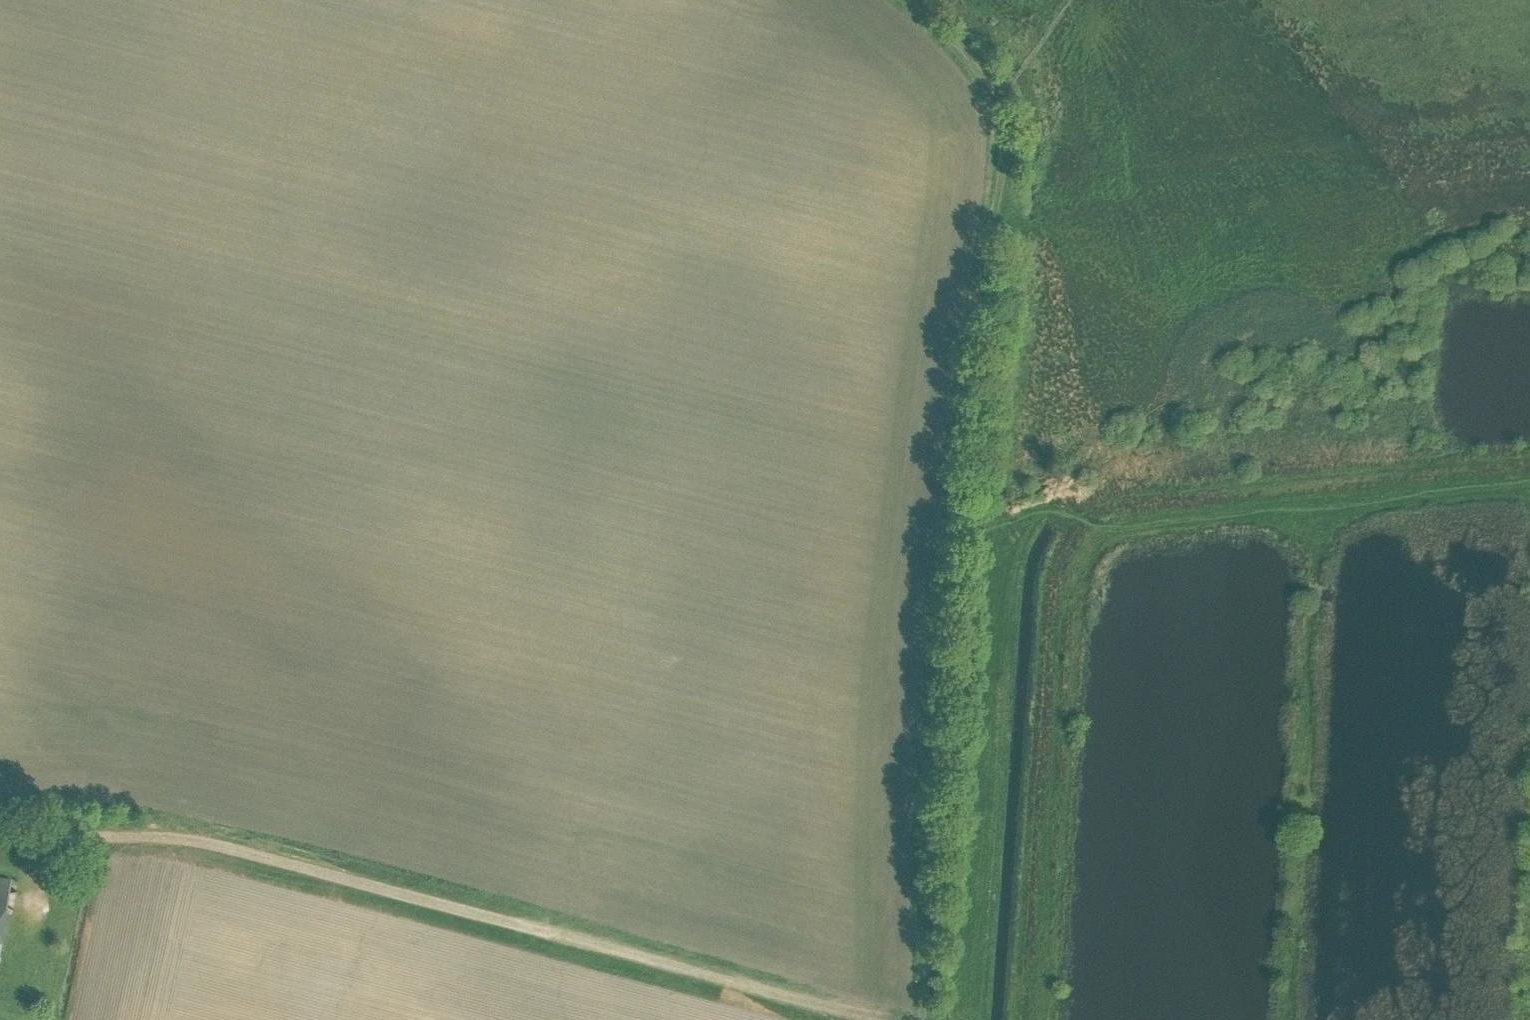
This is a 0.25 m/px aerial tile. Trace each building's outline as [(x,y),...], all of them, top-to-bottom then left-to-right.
[(11,884),(0,882),(0,951),(11,884)]
